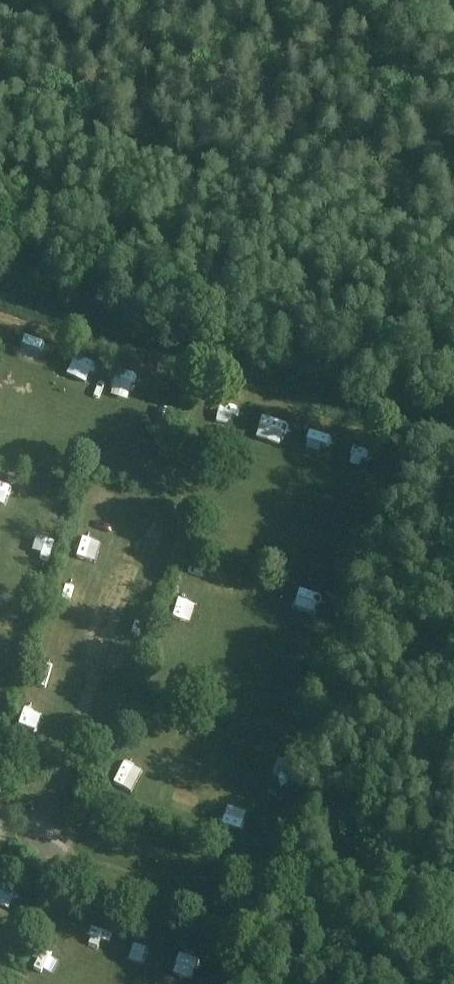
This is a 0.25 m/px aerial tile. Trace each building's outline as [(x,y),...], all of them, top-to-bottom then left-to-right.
[(28,335),(23,351),(41,357),(46,341),(28,335)] [(118,362),(113,382),(138,389),(143,370),(118,362)] [(223,393),(216,411),(239,420),(247,402),(223,393)] [(154,419),(173,427),(181,408),(162,400),(154,419)] [(265,428),(286,435),(292,416),(271,409),(265,428)] [(320,425),(318,436),(340,441),(342,430),(320,425)] [(14,504),(20,488),(0,481),(0,499),(14,504)] [(273,544),(269,553),(293,564),(297,554),(273,544)] [(237,588),(240,568),(216,565),(213,585),(237,588)] [(86,594),(88,574),(66,573),(64,593),(86,594)] [(288,599),(289,582),(260,581),(259,598),(288,599)] [(321,611),(326,596),(310,590),(305,605),(321,611)] [(18,614),(31,617),(36,600),(23,596),(18,614)] [(60,640),(66,622),(54,618),(48,635),(60,640)] [(169,646),(190,647),(191,625),(170,625),(169,646)] [(120,631),(117,653),(137,656),(140,633),(120,631)] [(35,683),(57,688),(61,669),(40,664),(35,683)] [(18,725),(37,728),(39,711),(20,709),(18,725)] [(19,887),(3,880),(0,886),(0,901),(10,906),(19,887)] [(141,932),(135,947),(158,955),(163,939),(141,932)] [(186,947),(181,967),(210,974),(215,954),(186,947)] [(61,977),(68,960),(48,953),(41,970),(61,977)]
